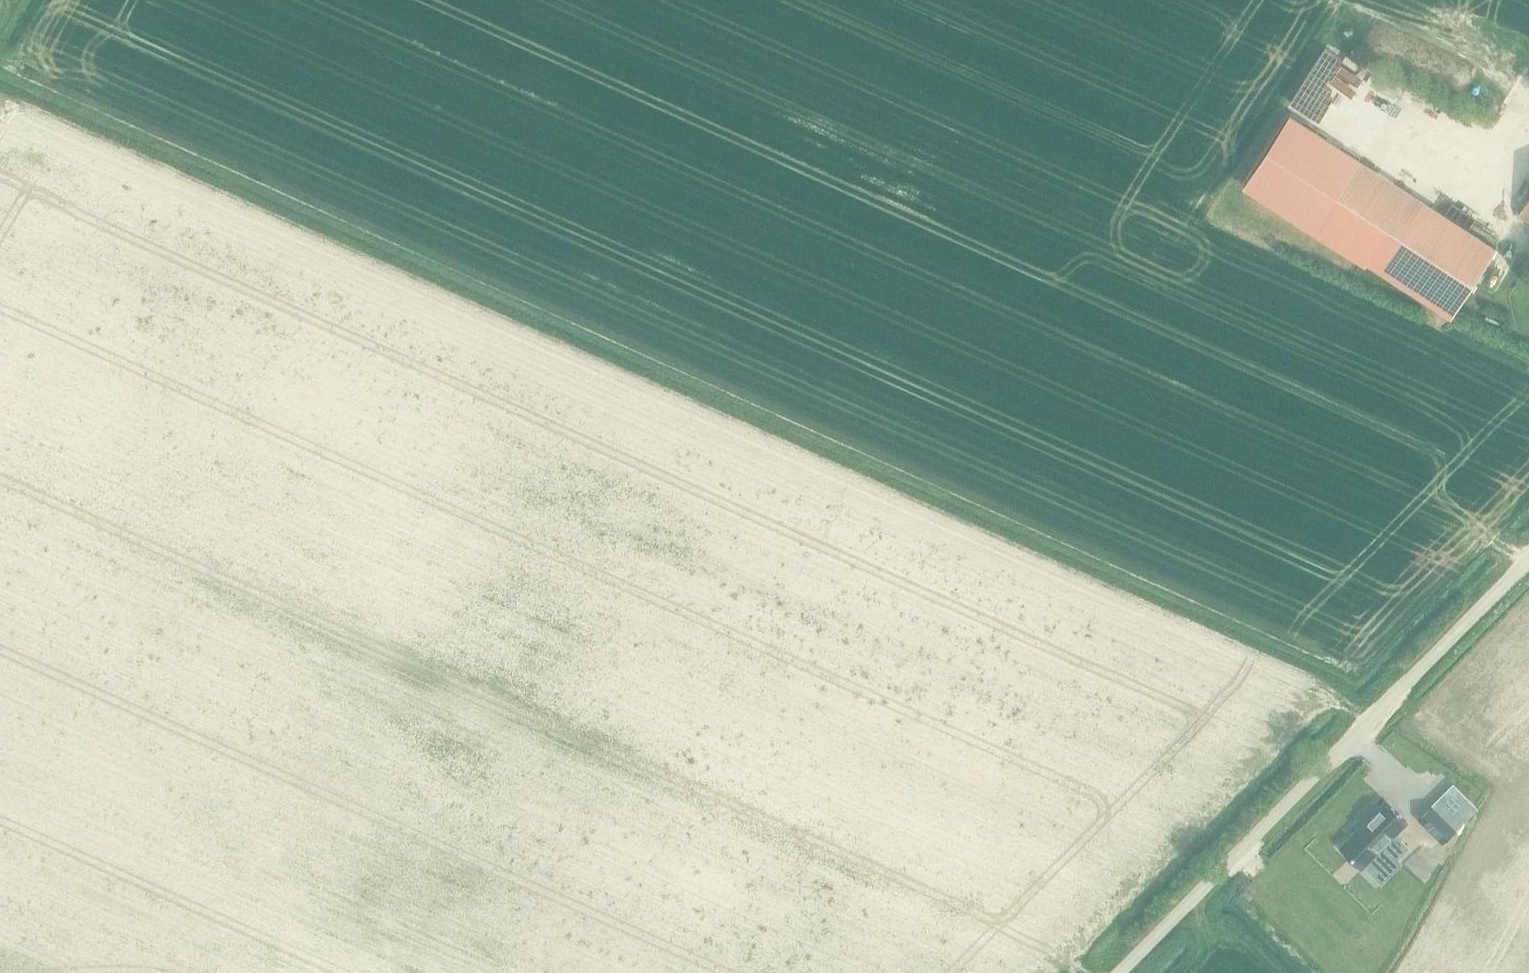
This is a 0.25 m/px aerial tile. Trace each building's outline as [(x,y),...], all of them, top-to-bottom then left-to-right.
[(1316,230),(1361,159),(1289,113),(1244,183),(1316,230)] [(1316,230),(1452,318),(1498,247),(1361,159),(1316,230)] [(1519,213),(1528,220),(1528,198),(1519,213)] [(1355,833),(1341,847),(1361,866),(1373,855),(1373,854),(1387,867),(1407,847),(1394,834),(1406,821),(1386,801),(1380,807),(1376,803),(1363,817),(1367,821),(1355,833)] [(1432,806),(1420,818),(1428,826),(1443,841),(1455,829),(1438,813),(1432,806)]
